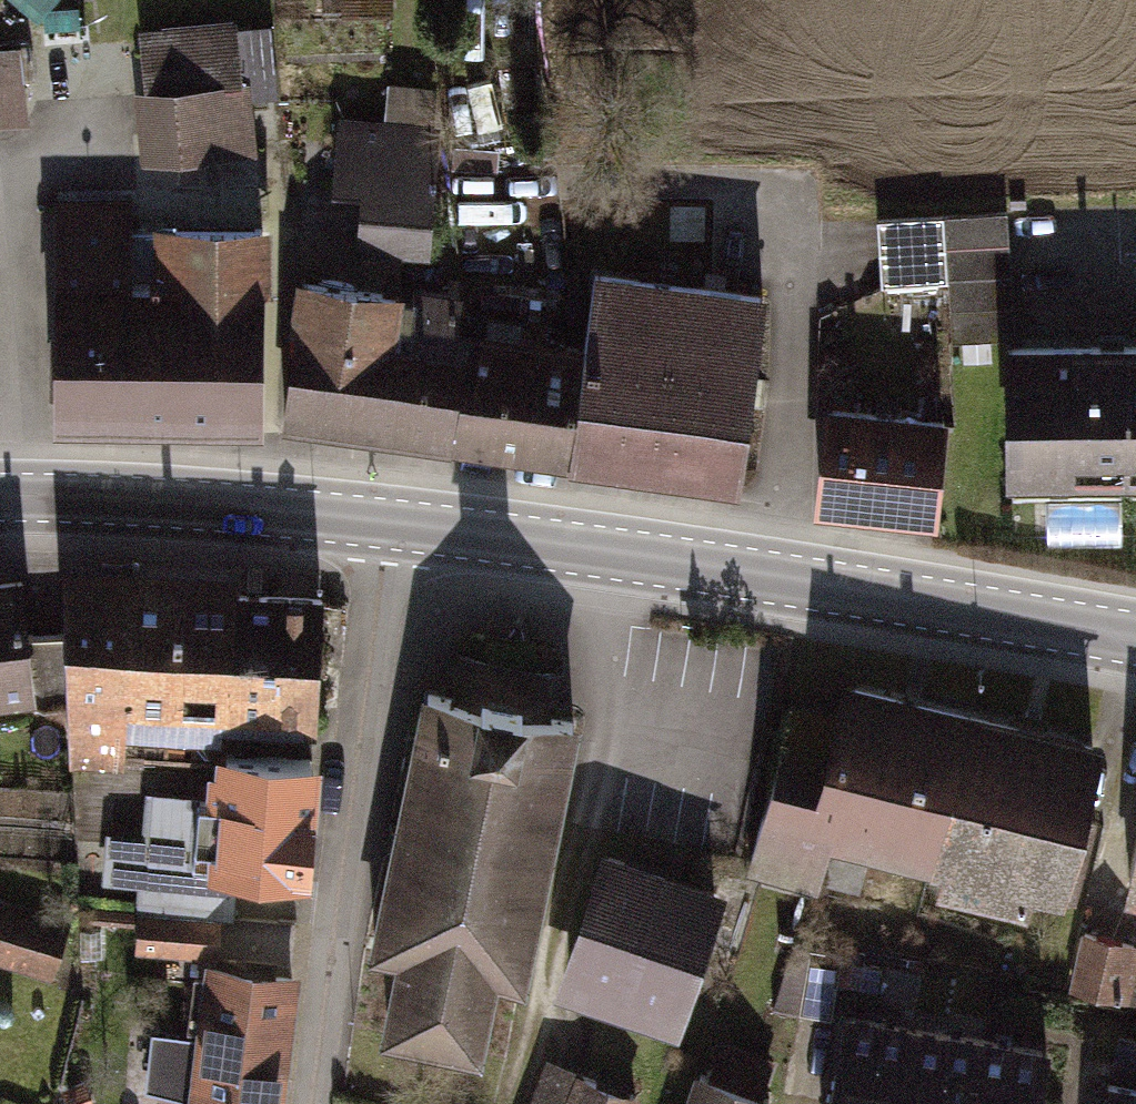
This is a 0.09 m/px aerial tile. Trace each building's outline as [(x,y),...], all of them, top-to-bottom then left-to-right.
[(148,160),(262,154),(259,96),(281,95),(278,19),(142,26),(148,160)] [(433,120),(341,112),(335,179),(363,181),(358,239),(422,245),(433,120)] [(120,200),(42,203),(49,430),(266,424),(260,224),(121,229),(120,200)] [(1004,207),(873,214),(877,282),(947,278),(948,306),(1009,302),(1004,207)] [(760,294),(585,273),(577,348),(563,466),(737,486),(760,294)] [(450,452),(464,334),(397,327),(401,294),(294,281),(276,432),(450,452)] [(464,334),(450,452),(563,466),(577,348),(464,334)] [(999,349),(1004,492),(1135,488),(1135,345),(999,349)] [(943,424),(820,409),(808,512),(931,526),(943,424)] [(303,724),(310,584),(223,580),(224,560),(69,552),(59,746),(195,753),(197,718),(303,724)] [(0,565),(0,691),(24,689),(11,563),(0,565)] [(928,872),(970,710),(840,678),(827,730),(787,720),(750,870),(880,902),(889,862),(928,872)] [(479,704),(427,693),(373,951),(405,958),(389,1032),(475,1050),(490,975),(520,981),(573,724),(525,714),(527,705),(503,700),(481,696),(479,704)] [(970,710),(928,872),(1060,904),(1100,742),(970,710)] [(307,751),(214,745),(211,784),(144,780),(137,906),(227,911),(230,862),(301,866),(307,751)] [(1135,884),(1135,826),(1124,881),(1135,884)] [(721,886),(596,848),(551,995),(676,1033),(721,886)] [(0,898),(0,963),(52,980),(71,920),(0,898)] [(1088,939),(1083,995),(1135,1000),(1135,943),(1088,939)] [(198,956),(180,1103),(276,1103),(293,967),(198,956)] [(906,1023),(838,1012),(823,1103),(893,1103),(906,1023)] [(974,1033),(906,1023),(893,1103),(963,1103),(974,1033)] [(1042,1044),(974,1033),(963,1103),(1033,1103),(1042,1044)] [(544,1061),(528,1103),(633,1103),(635,1099),(544,1061)] [(687,1076),(678,1103),(764,1103),(765,1101),(687,1076)] [(1102,1077),(1098,1103),(1135,1103),(1135,1082),(1102,1077)]
